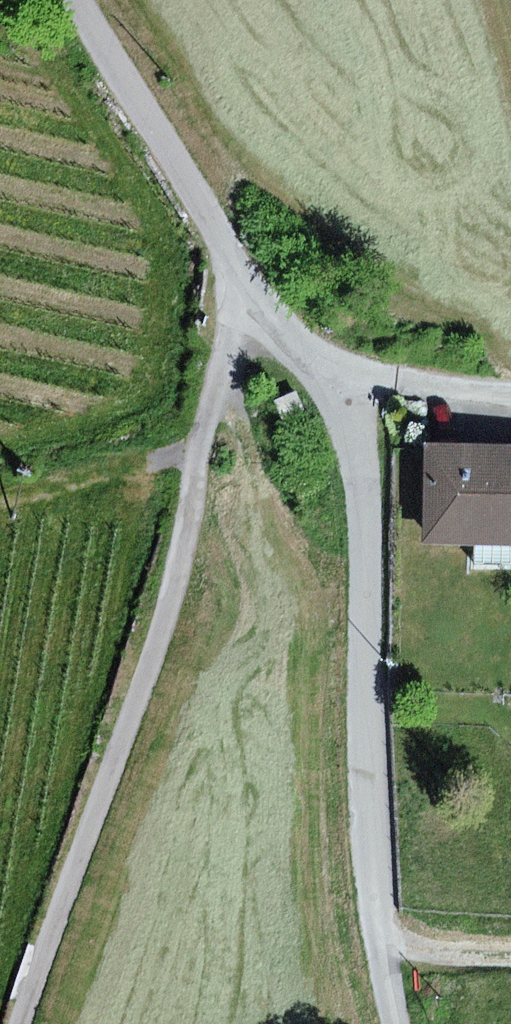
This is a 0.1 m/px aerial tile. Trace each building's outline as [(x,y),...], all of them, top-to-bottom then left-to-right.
[(298,392),(276,401),(285,423),(307,413),(298,392)] [(429,447),(429,547),(510,547),(510,447),(429,447)]
